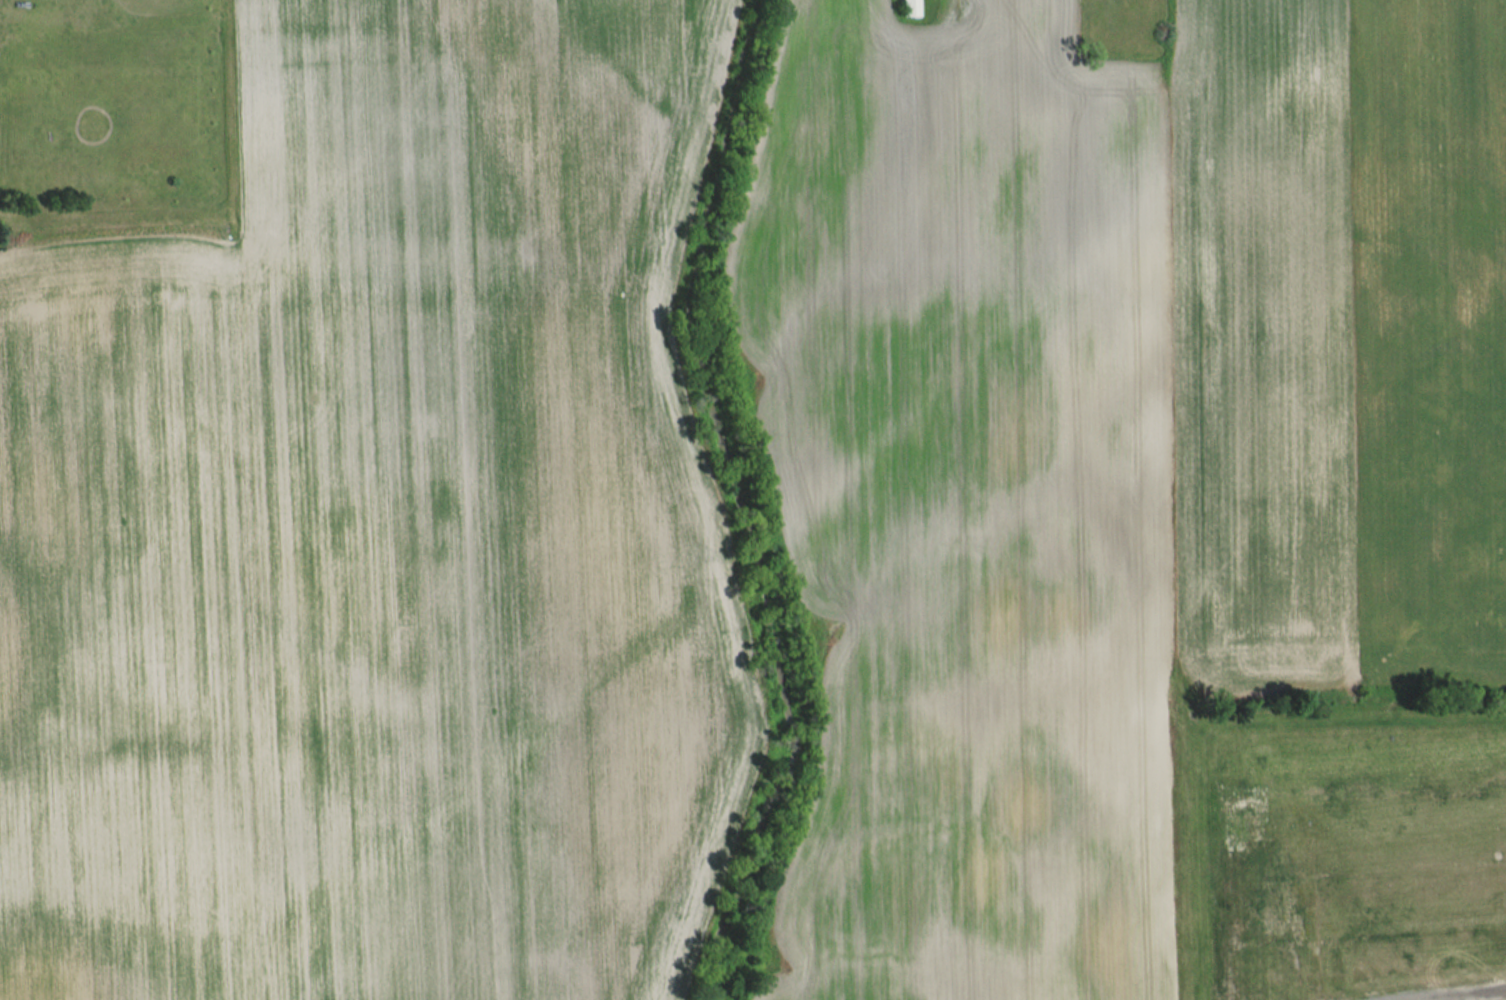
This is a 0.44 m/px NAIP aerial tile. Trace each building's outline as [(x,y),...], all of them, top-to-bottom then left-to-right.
[(918,0),(900,0),(901,18),(918,17),(918,0)]
